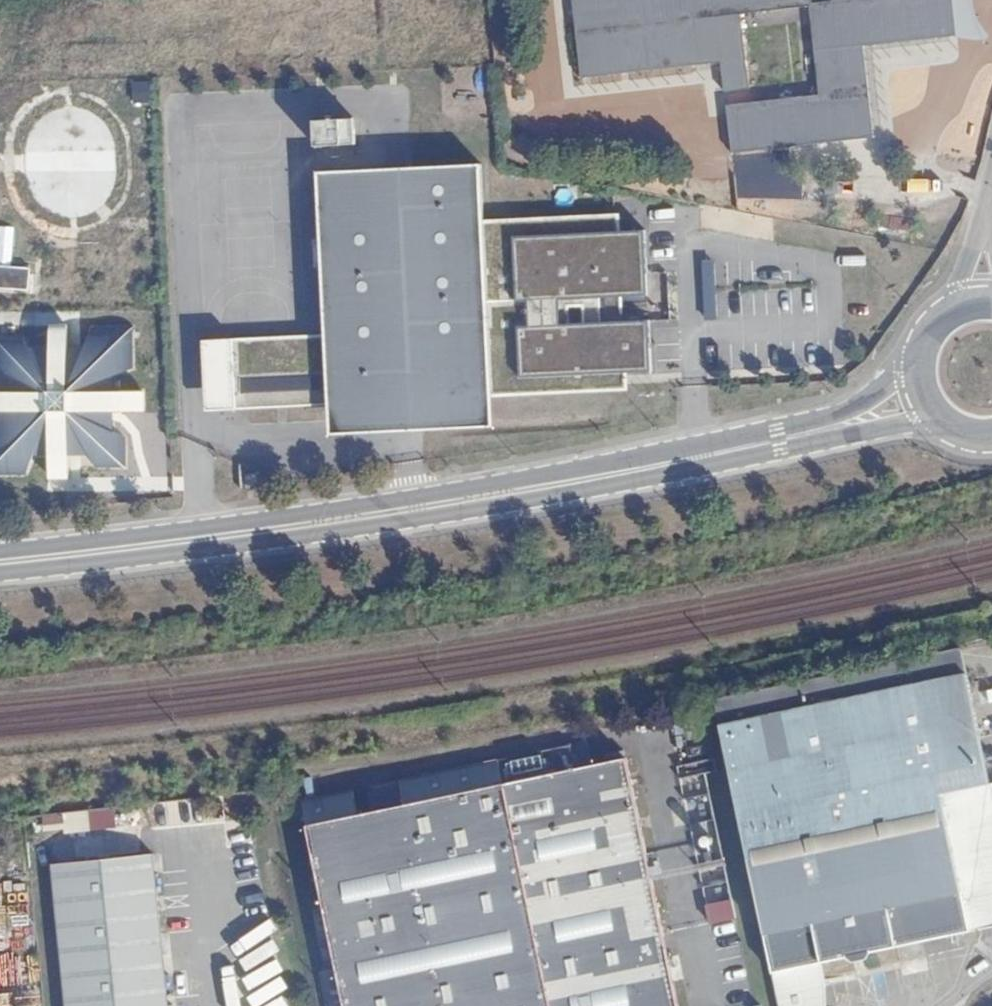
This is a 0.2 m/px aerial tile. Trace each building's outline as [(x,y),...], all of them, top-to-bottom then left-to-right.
[(581,78),(700,64),(694,19),(810,6),(820,94),(727,105),(732,153),(874,137),(864,46),(957,36),(953,0),(572,0),(581,78)] [(725,92),(725,103),(749,102),(749,92),(725,92)] [(53,222),(69,228),(86,229),(103,223),(116,212),(126,198),(130,181),(126,146),(119,131),(107,119),(91,111),(74,109),(58,113),(44,121),(34,133),(27,148),(27,182),(31,197),(39,211),(53,222)] [(314,122),(315,149),(357,148),(357,121),(314,122)] [(202,331),(204,399),(561,390),(561,384),(575,384),(575,389),(594,389),(593,370),(649,369),(647,317),(620,318),(618,294),(645,292),(646,228),(619,229),(617,213),(483,216),(480,162),(319,166),(322,329),(202,331)] [(0,271),(0,289),(32,291),(33,273),(0,271)] [(0,319),(0,520),(3,523),(177,499),(166,312),(0,319)] [(715,732),(768,977),(845,961),(871,955),(972,933),(942,799),(991,788),(967,678),(715,732)] [(324,1005),(676,1005),(634,820),(620,760),(571,772),(565,746),(395,784),(396,790),(367,797),(371,813),(354,818),(348,793),(295,805),(334,973),(317,977),(324,1005)] [(706,761),(679,766),(696,864),(723,859),(706,761)] [(113,808),(42,818),(44,835),(116,825),(113,808)] [(150,840),(51,854),(72,1005),(173,1005),(150,840)] [(707,902),(709,925),(735,922),(733,900),(707,902)] [(253,971),(273,954),(265,945),(245,962),(253,971)] [(871,955),(845,961),(850,966),(868,962),(871,955)] [(317,977),(315,978),(322,1005),(324,1005),(317,977)]
